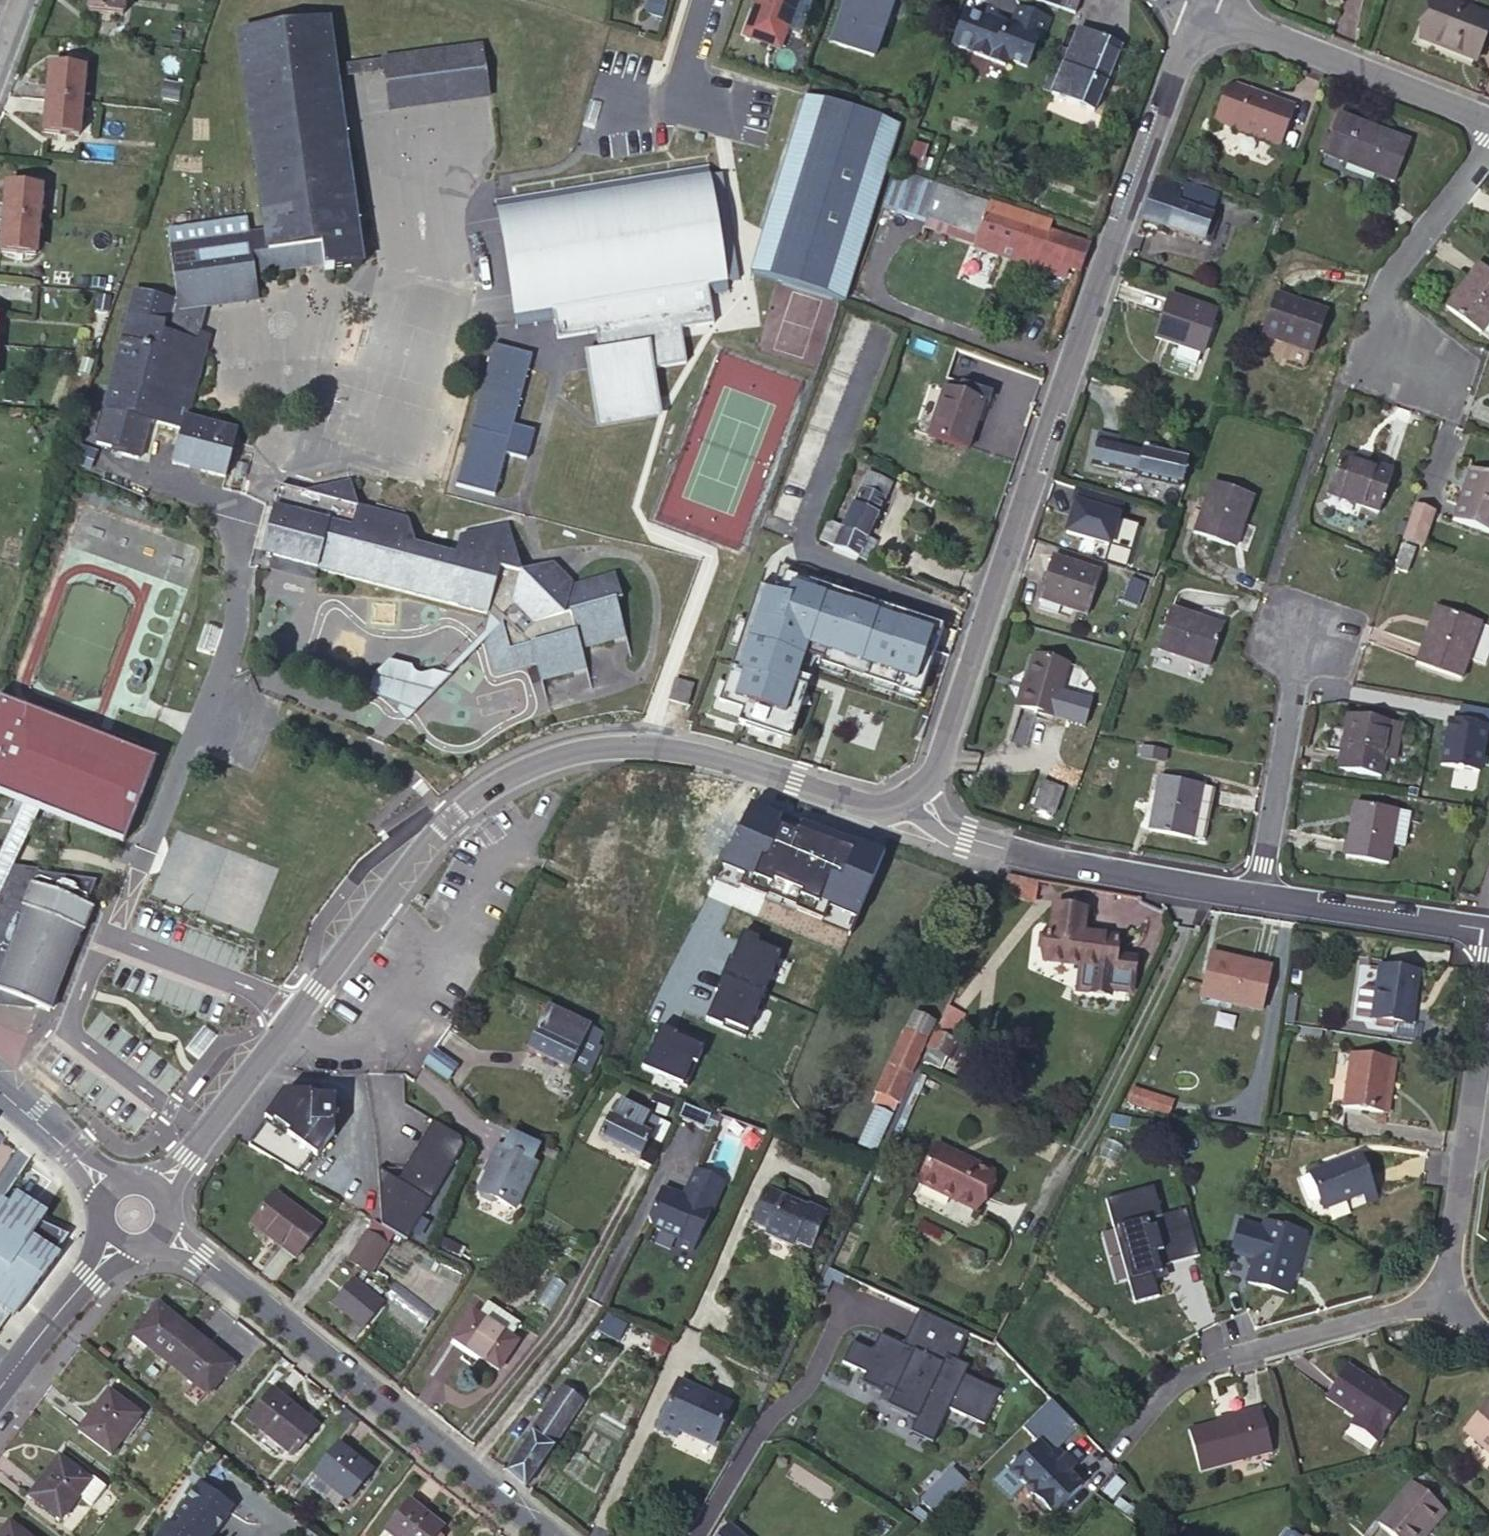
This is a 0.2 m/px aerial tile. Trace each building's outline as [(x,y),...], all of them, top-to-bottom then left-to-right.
[(87,16),(123,19),(124,0),(88,0),(87,16)] [(744,42),(778,54),(798,0),(760,0),(744,42)] [(831,46),(875,60),(894,0),(847,0),(831,46)] [(1038,5),(1076,18),(1082,0),(1040,0),(1038,5)] [(1439,0),(1434,0),(1429,12),(1424,26),(1419,40),(1473,60),(1488,18),(1439,0)] [(668,7),(666,7),(649,2),(644,18),(664,24),(668,7)] [(1421,25),(1424,26),(1429,12),(1426,11),(1421,25)] [(1009,31),(985,22),(985,23),(963,15),(950,49),(972,58),(971,59),(1003,71),(1005,65),(1024,72),(1035,43),(1039,45),(1047,25),(1023,16),(1013,28),(1016,29),(1012,40),(1006,38),(1009,31)] [(324,275),(361,271),(335,85),(333,71),(327,24),(237,37),(266,237),(269,257),(305,252),(320,250),(322,266),(324,275)] [(1093,116),(1120,51),(1124,41),(1106,34),(1102,44),(1079,34),(1052,98),(1093,116)] [(483,51),(333,71),(335,85),(385,78),(391,117),(490,104),(483,51)] [(48,70),(45,103),(79,106),(82,73),(48,70)] [(1231,134),(1245,96),(1227,90),(1222,92),(1211,122),(1214,128),(1231,134)] [(1246,92),(1245,96),(1231,134),(1278,151),(1293,109),(1246,92)] [(79,106),(45,103),(42,135),(77,139),(79,106)] [(892,132),(809,107),(756,278),(840,305),(892,132)] [(1408,142),(1358,124),(1342,165),(1391,184),(1408,142)] [(737,282),(733,256),(719,258),(710,208),(724,206),(720,180),(706,180),(704,172),(571,194),(498,205),(519,329),(555,324),(558,344),(596,337),(600,362),(646,354),(647,355),(658,353),(661,371),(687,366),(681,333),(714,328),(709,299),(725,296),(724,285),(737,282)] [(910,178),(898,173),(884,212),(897,216),(898,215),(911,178),(910,178)] [(937,187),(911,178),(898,215),(925,224),(938,186),(937,187)] [(1215,202),(1158,181),(1141,222),(1200,242),(1215,202)] [(977,242),(990,206),(938,186),(925,224),(977,242)] [(5,188),(2,220),(39,222),(42,192),(5,188)] [(733,256),(724,206),(710,208),(719,258),(733,256)] [(1080,279),(1090,250),(1049,235),(1051,226),(990,206),(977,242),(978,242),(1068,275),(1080,279)] [(2,220),(0,245),(0,256),(36,259),(39,222),(2,220)] [(269,257),(266,237),(249,239),(246,222),(167,234),(177,304),(135,293),(95,449),(122,455),(120,460),(137,464),(145,435),(142,435),(145,425),(179,433),(171,467),(225,481),(236,436),(188,424),(206,347),(198,345),(205,322),(204,310),(257,302),(254,277),(307,269),(305,252),(269,257)] [(1064,286),(1068,275),(978,242),(974,253),(1064,286)] [(305,252),(307,269),(322,266),(320,250),(305,252)] [(1476,266),(1446,311),(1481,335),(1482,333),(1488,323),(1488,275),(1476,266)] [(1325,315),(1274,296),(1260,338),(1311,355),(1325,315)] [(1153,340),(1178,349),(1200,356),(1214,315),(1168,299),(1153,340)] [(512,348),(459,484),(496,499),(512,458),(532,466),(543,438),(523,430),(549,363),(512,348)] [(1200,356),(1178,349),(1174,361),(1196,368),(1200,356)] [(600,362),(588,365),(598,424),(657,414),(647,355),(646,354),(600,362)] [(982,406),(943,393),(927,441),(967,454),(982,406)] [(1179,485),(1184,454),(1143,446),(1142,453),(1115,448),(1117,441),(1096,437),(1090,468),(1179,485)] [(1390,474),(1339,457),(1325,498),(1377,515),(1390,474)] [(1468,471),(1450,523),(1488,536),(1488,478),(1468,471)] [(829,526),(821,544),(833,550),(859,561),(869,565),(877,546),(867,542),(891,489),(868,479),(854,510),(852,509),(842,532),(829,526)] [(625,639),(616,605),(622,603),(614,577),(570,590),(550,568),(521,575),(507,528),(458,540),(453,558),(415,548),(408,524),(357,510),(350,485),(304,497),(278,490),(272,512),(260,560),(270,563),(269,571),(315,582),(316,575),(487,620),(489,612),(506,624),(499,631),(486,644),(496,677),(535,666),(539,683),(585,670),(581,652),(625,639)] [(1253,502),(1208,486),(1191,532),(1235,548),(1253,502)] [(1431,515),(1411,508),(1400,541),(1420,548),(1431,515)] [(1168,518),(1150,513),(1143,533),(1135,530),(1120,573),(1129,577),(1145,582),(1168,518)] [(1403,575),(1412,550),(1402,546),(1393,571),(1403,575)] [(1039,601),(1040,602),(1060,610),(1084,617),(1098,574),(1053,559),(1039,601)] [(713,694),(706,714),(789,738),(813,663),(925,697),(943,629),(769,570),(728,694),(713,694)] [(1145,582),(1129,577),(1124,589),(1141,595),(1145,582)] [(1060,610),(1040,602),(1037,613),(1057,619),(1060,610)] [(1221,627),(1170,610),(1156,651),(1207,667),(1221,627)] [(1478,625),(1433,610),(1413,666),(1458,682),(1478,625)] [(496,628),(499,631),(506,624),(489,612),(487,620),(490,622),(496,628)] [(422,703),(496,628),(490,622),(415,696),(422,703)] [(1031,658),(1024,684),(1018,709),(1051,717),(1065,668),(1031,658)] [(1018,709),(1024,684),(1018,683),(1012,707),(1018,709)] [(692,689),(674,684),(668,705),(687,709),(692,689)] [(424,705),(422,703),(415,696),(413,694),(398,698),(394,714),(406,725),(420,721),(424,705)] [(0,707),(0,796),(16,802),(31,809),(118,844),(150,768),(0,707)] [(1382,761),(1388,726),(1346,719),(1337,771),(1378,779),(1382,761)] [(1399,728),(1388,726),(1382,761),(1392,762),(1399,728)] [(1192,839),(1202,789),(1156,780),(1146,832),(1191,842),(1192,839)] [(1070,791),(1045,782),(1037,807),(1061,815),(1070,791)] [(1213,791),(1202,789),(1192,839),(1203,842),(1213,791)] [(4,876),(31,809),(16,802),(0,842),(0,909),(3,910),(15,878),(4,876)] [(1390,848),(1396,814),(1351,806),(1342,859),(1387,867),(1390,848)] [(853,928),(884,854),(752,807),(715,881),(853,928)] [(1408,816),(1396,814),(1390,848),(1402,849),(1408,816)] [(1031,902),(1037,882),(1009,875),(1007,879),(1000,894),(1031,902)] [(15,878),(3,910),(0,909),(0,995),(35,1009),(48,1015),(80,932),(82,932),(90,913),(79,909),(86,889),(15,878)] [(1046,928),(1041,961),(1078,967),(1074,993),(1108,997),(1108,992),(1126,995),(1130,988),(1134,960),(1114,957),(1117,939),(1083,934),(1085,912),(1054,907),(1050,929),(1046,928)] [(725,977),(764,993),(782,949),(743,933),(725,977)] [(1268,969),(1210,955),(1200,998),(1258,1011),(1268,969)] [(1358,990),(1353,1015),(1371,1018),(1375,1019),(1391,1022),(1409,1025),(1417,973),(1378,967),(1374,987),(1376,987),(1375,988),(1363,986),(1358,990)] [(764,993),(725,977),(706,1021),(745,1037),(764,993)] [(33,1014),(35,1009),(0,995),(0,1011),(33,1014)] [(600,1032),(547,1007),(527,1051),(569,1072),(570,1069),(584,1076),(598,1047),(594,1045),(600,1032)] [(964,1019),(945,1010),(935,1033),(953,1041),(964,1019)] [(911,1013),(902,1035),(925,1047),(936,1023),(911,1013)] [(1375,1019),(1374,1026),(1390,1028),(1391,1022),(1375,1019)] [(701,1046),(657,1028),(641,1067),(685,1085),(701,1046)] [(935,1033),(927,1049),(945,1058),(953,1041),(935,1033)] [(925,1047),(902,1035),(887,1066),(912,1077),(925,1047)] [(953,1041),(945,1058),(944,1060),(965,1070),(974,1051),(953,1041)] [(433,1052),(423,1066),(447,1082),(456,1068),(433,1052)] [(1384,1092),(1389,1059),(1350,1052),(1342,1106),(1386,1113),(1389,1092),(1384,1092)] [(1395,1060),(1389,1059),(1384,1092),(1389,1092),(1395,1060)] [(912,1077),(887,1066),(875,1093),(899,1104),(912,1077)] [(1135,1087),(1128,1105),(1169,1120),(1176,1102),(1135,1087)] [(329,1132),(331,1096),(280,1093),(247,1146),(296,1176),(311,1152),(315,1155),(329,1132)] [(597,1137),(652,1165),(661,1146),(648,1138),(657,1122),(619,1102),(611,1118),(608,1117),(597,1137)] [(891,1116),(873,1108),(857,1145),(874,1153),(891,1116)] [(751,1125),(761,1128),(767,1115),(757,1111),(751,1125)] [(464,1142),(430,1122),(395,1183),(375,1172),(377,1227),(402,1242),(464,1142)] [(648,1138),(661,1146),(670,1128),(657,1122),(648,1138)] [(533,1164),(527,1161),(535,1144),(509,1132),(501,1148),(494,1145),(487,1159),(489,1161),(474,1191),(476,1192),(477,1196),(489,1202),(493,1201),(511,1209),(533,1164)] [(934,1146),(916,1183),(972,1211),(990,1174),(934,1146)] [(1360,1196),(1370,1192),(1356,1154),(1307,1173),(1321,1210),(1360,1196)] [(723,1182),(695,1168),(681,1197),(660,1187),(647,1216),(651,1225),(677,1237),(674,1243),(691,1251),(723,1182)] [(1197,1256),(1184,1207),(1158,1214),(1151,1184),(1103,1197),(1111,1228),(1116,1226),(1130,1280),(1125,1281),(1131,1304),(1156,1297),(1150,1275),(1159,1273),(1157,1266),(1197,1256)] [(807,1206),(766,1189),(750,1224),(765,1231),(763,1235),(790,1248),(792,1243),(809,1250),(826,1211),(808,1204),(807,1206)] [(1373,1200),(1370,1192),(1360,1196),(1363,1204),(1373,1200)] [(317,1229),(273,1195),(251,1224),(294,1258),(317,1229)] [(0,1202),(0,1329),(10,1319),(13,1322),(53,1280),(50,1277),(65,1262),(73,1242),(49,1229),(16,1212),(0,1202)] [(1238,1222),(1228,1253),(1252,1259),(1245,1283),(1287,1295),(1305,1234),(1262,1222),(1261,1229),(1238,1222)] [(368,1226),(345,1260),(368,1276),(391,1242),(368,1226)] [(332,1304),(348,1317),(361,1329),(380,1306),(351,1281),(332,1304)] [(471,1312),(454,1340),(497,1369),(515,1342),(508,1337),(517,1324),(486,1303),(478,1316),(471,1312)] [(132,1336),(170,1366),(194,1336),(156,1305),(132,1336)] [(915,1420),(909,1433),(933,1444),(948,1410),(983,1425),(998,1391),(963,1375),(967,1366),(954,1361),(965,1334),(915,1312),(900,1346),(877,1335),(869,1352),(849,1344),(840,1365),(863,1376),(859,1384),(879,1393),(881,1393),(883,1389),(892,1393),(887,1407),(915,1420)] [(348,1317),(340,1326),(354,1337),(361,1329),(348,1317)] [(194,1336),(170,1366),(191,1382),(181,1394),(196,1406),(205,1394),(206,1395),(230,1365),(194,1336)] [(1402,1403),(1345,1366),(1324,1398),(1353,1418),(1348,1427),(1374,1444),(1402,1403)] [(675,1382),(654,1430),(673,1439),(677,1431),(710,1447),(728,1405),(675,1382)] [(504,1474),(522,1488),(579,1403),(557,1389),(529,1432),(531,1433),(504,1474)] [(875,1402),(887,1407),(892,1393),(883,1389),(881,1393),(879,1393),(875,1402)] [(312,1426),(270,1391),(247,1420),(290,1454),(312,1426)] [(138,1416),(106,1392),(78,1429),(109,1454),(138,1416)] [(1078,1429),(1049,1401),(1022,1430),(1036,1444),(1020,1462),(1011,1462),(992,1483),(1010,1500),(1023,1488),(1032,1496),(1032,1506),(1042,1517),(1050,1517),(1081,1487),(1069,1475),(1075,1466),(1057,1451),(1078,1429)] [(1465,1431),(1488,1451),(1488,1402),(1465,1431)] [(1273,1455),(1262,1412),(1188,1430),(1199,1473),(1273,1455)] [(337,1445),(314,1474),(316,1476),(306,1487),(335,1510),(343,1499),(346,1501),(370,1472),(337,1445)] [(87,1481),(57,1458),(27,1495),(59,1519),(76,1497),(90,1507),(105,1488),(91,1477),(87,1481)] [(921,1502),(935,1515),(966,1484),(957,1474),(949,1482),(945,1478),(921,1502)] [(198,1485),(173,1517),(178,1521),(172,1528),(164,1522),(153,1535),(209,1535),(229,1510),(198,1485)] [(1440,1510),(1410,1485),(1377,1524),(1390,1535),(1425,1535),(1421,1533),(1440,1510)] [(380,1535),(435,1535),(440,1529),(407,1503),(380,1535)] [(1440,1510),(1421,1533),(1425,1535),(1444,1513),(1440,1510)] [(0,1533),(0,1535),(23,1535),(7,1524),(0,1533)] [(727,1526),(718,1535),(738,1535),(727,1526)]
